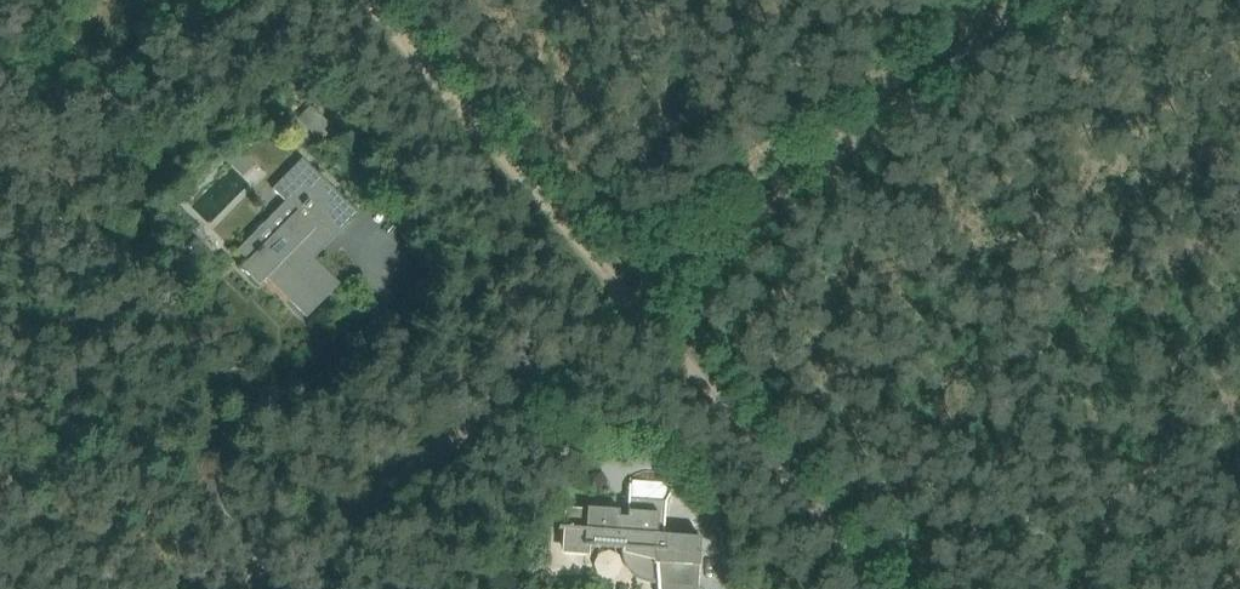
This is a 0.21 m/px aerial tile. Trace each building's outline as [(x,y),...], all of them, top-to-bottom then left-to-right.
[(311,103),(298,117),(316,135),(329,122),(311,103)] [(359,213),(322,177),(302,158),(272,188),(296,212),(242,267),(260,285),(273,272),(295,294),(290,300),(307,317),(340,284),(308,253),(329,232),(335,238),(359,213)] [(559,529),(567,530),(565,550),(587,552),(589,552),(590,545),(621,547),(622,555),(623,562),(630,572),(636,577),(644,580),(652,581),(660,582),(660,588),(704,588),(704,587),(698,586),(701,536),(664,533),(666,502),(629,499),(628,515),(568,510),(566,527),(559,526),(559,529)]
